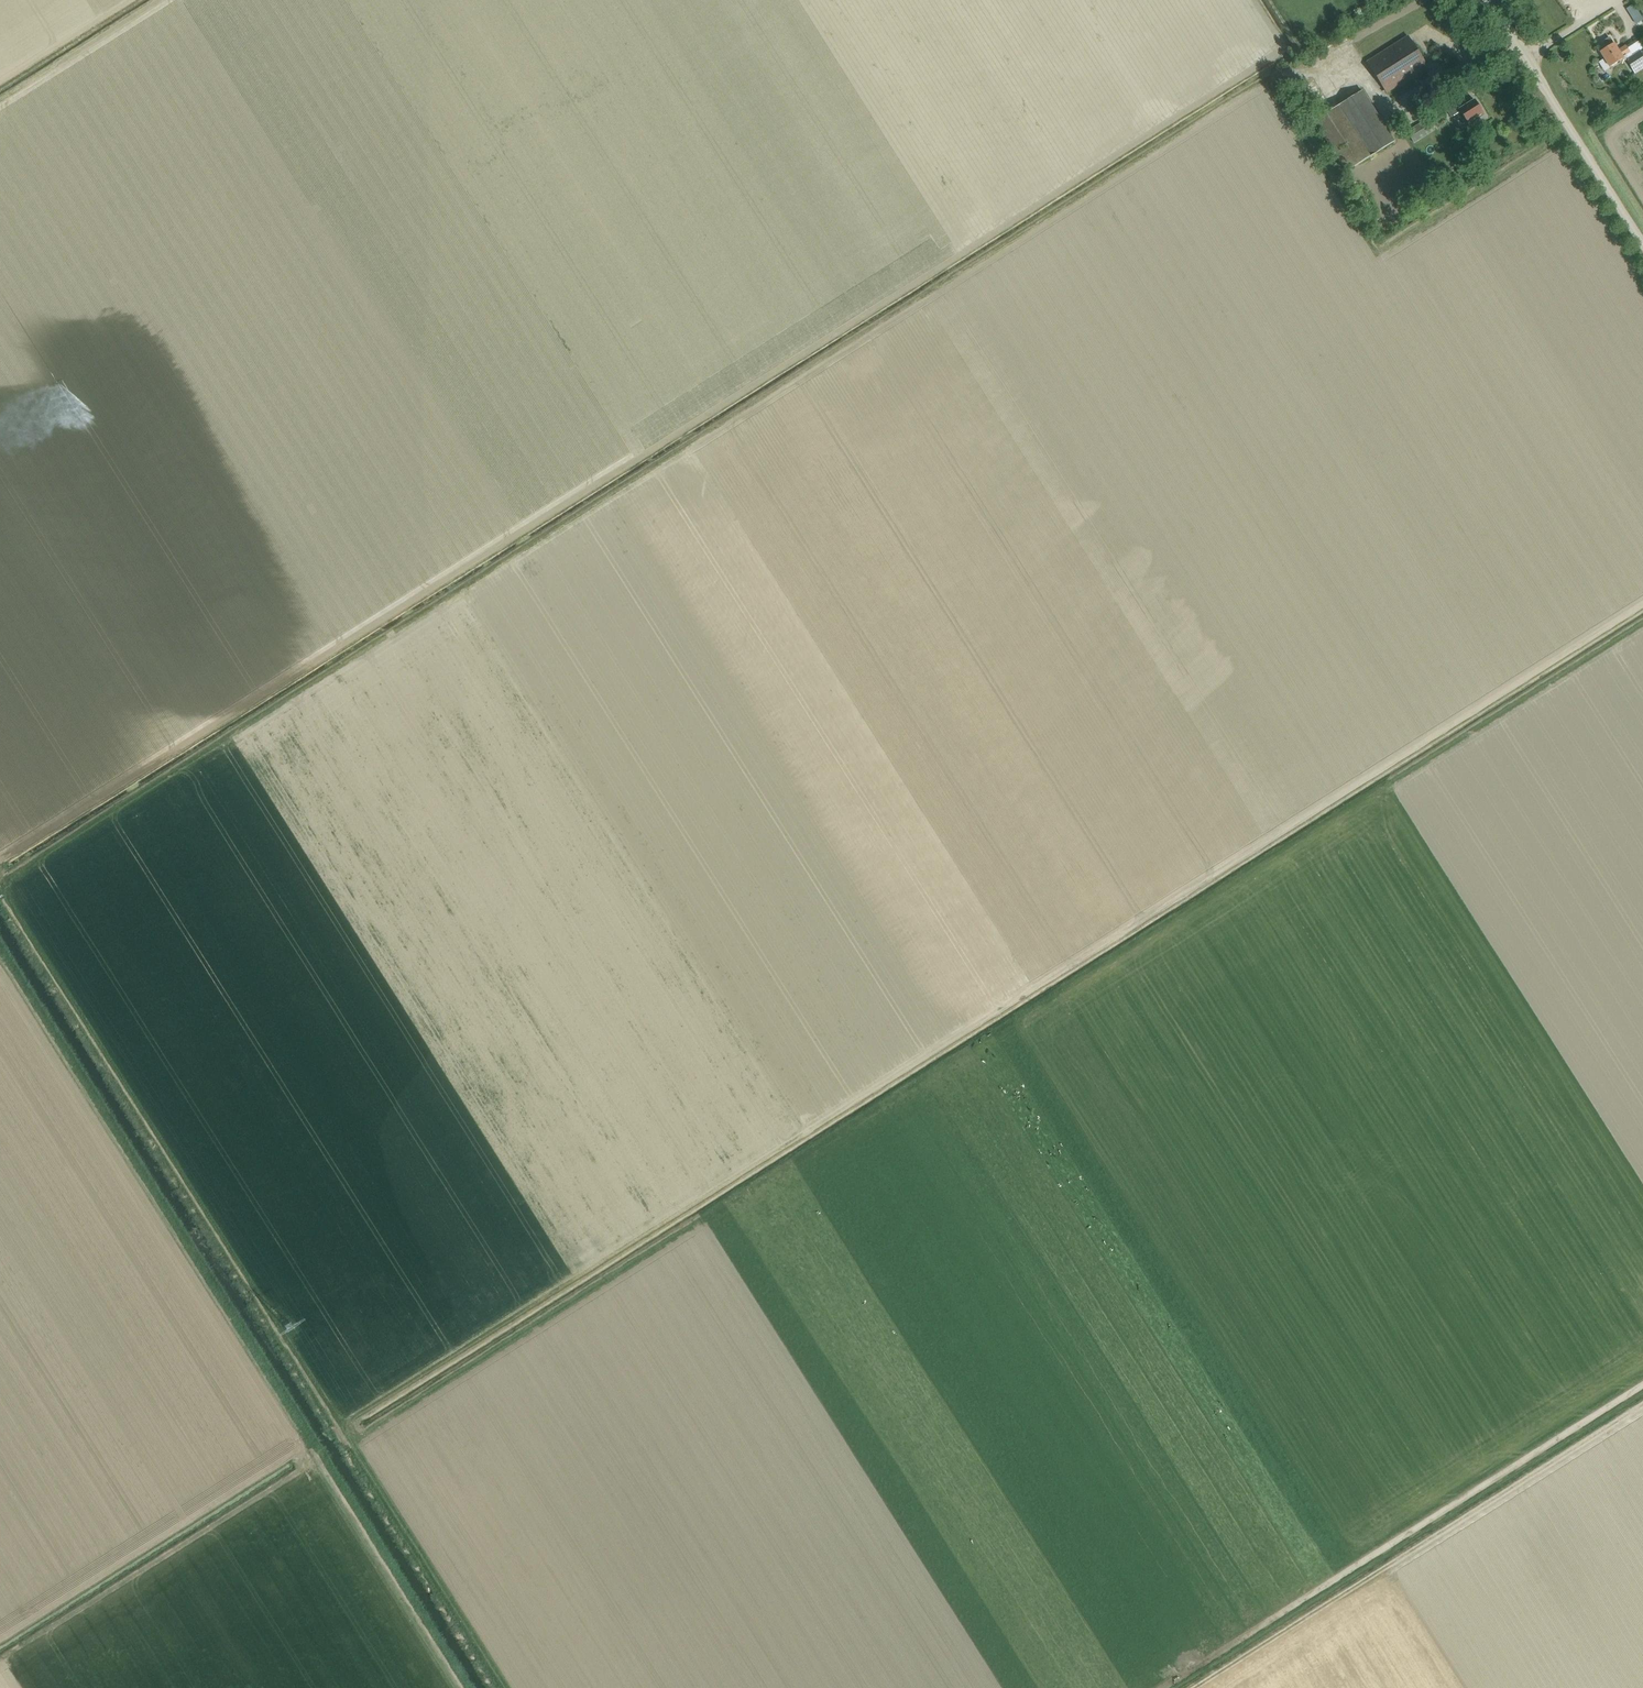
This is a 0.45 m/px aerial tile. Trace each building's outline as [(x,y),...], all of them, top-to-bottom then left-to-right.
[(1631,1),(1625,6),(1634,20),(1641,16),(1631,1)] [(1408,37),(1367,63),(1387,93),(1427,67),(1408,37)] [(1622,57),(1629,52),(1625,46),(1618,51),(1613,44),(1600,52),(1609,67),(1623,59),(1622,57)] [(1316,106),(1326,99),(1314,80),(1304,86),(1316,106)] [(1362,91),(1314,122),(1347,172),(1395,141),(1362,91)] [(1468,123),(1483,114),(1474,100),(1467,105),(1462,97),(1445,108),(1451,117),(1460,112),(1468,123)] [(1414,144),(1433,133),(1424,120),(1406,131),(1414,144)]
